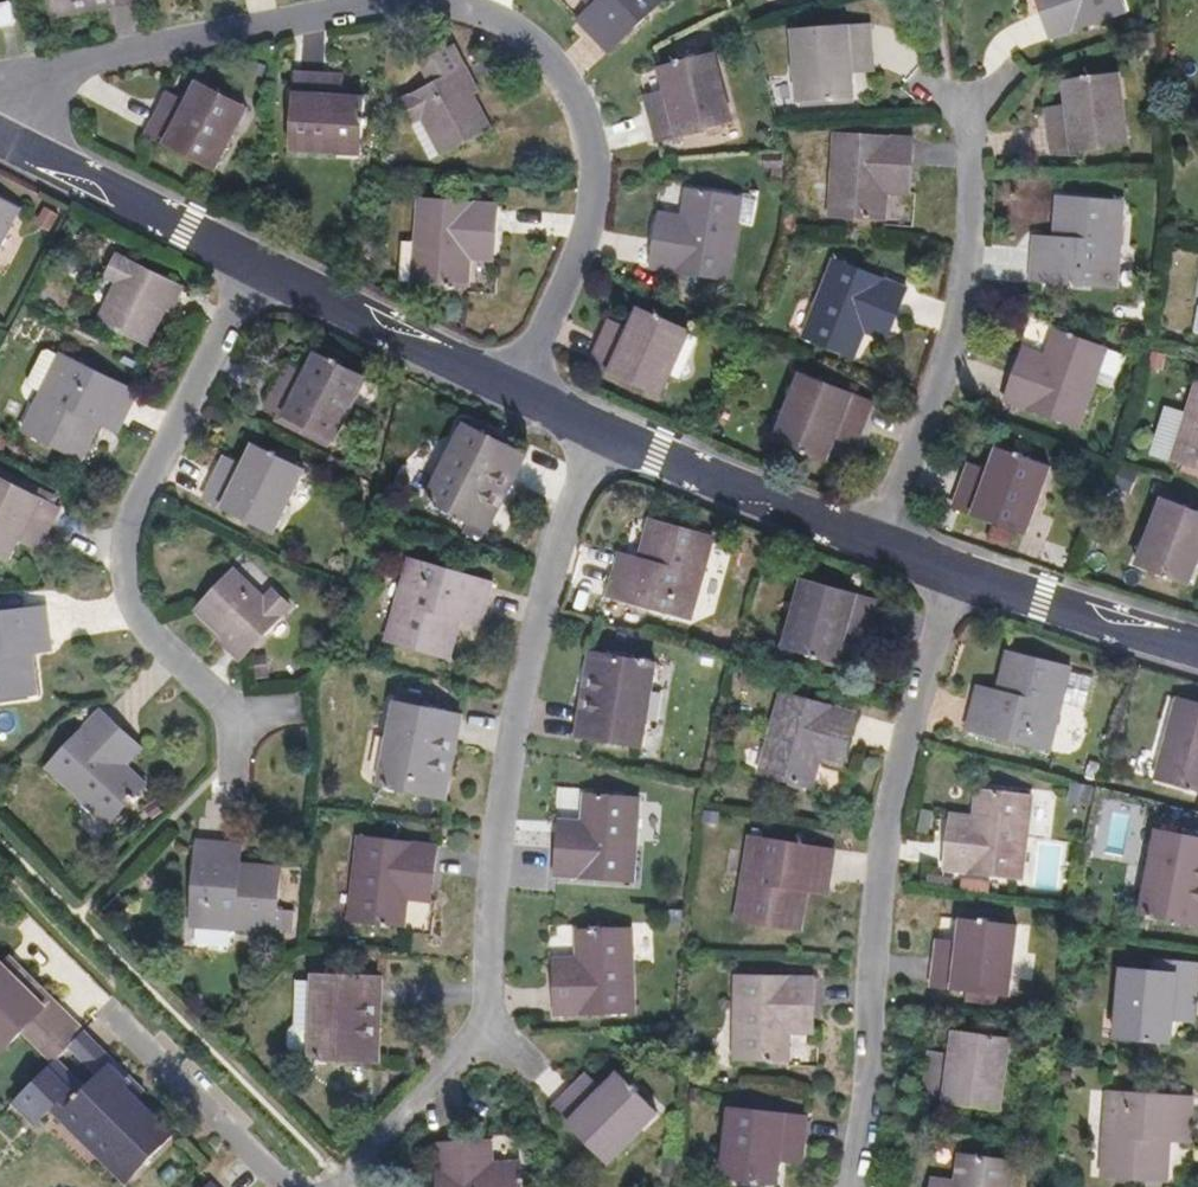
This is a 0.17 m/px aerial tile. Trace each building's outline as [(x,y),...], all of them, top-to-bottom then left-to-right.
[(52,19),(78,13),(75,2),(83,0),(48,0),(52,19)] [(136,0),(83,0),(75,2),(78,13),(136,1),(136,0)] [(592,4),(601,14),(587,27),(608,51),(662,0),(588,0),(592,4)] [(1119,0),(1035,0),(1048,38),(1123,13),(1119,0)] [(9,2),(0,3),(0,27),(13,24),(9,2)] [(587,27),(601,14),(592,4),(578,19),(587,27)] [(872,60),(871,28),(794,31),(796,76),(809,75),(810,100),(854,99),(852,73),(853,61),(872,60)] [(467,67),(455,45),(447,49),(459,70),(467,67)] [(492,130),(467,85),(474,81),(467,67),(459,70),(447,49),(428,59),(440,80),(400,101),(412,123),(425,116),(445,154),(492,130)] [(721,79),(715,54),(702,58),(709,82),(721,79)] [(733,123),(721,79),(709,82),(702,58),(660,69),(667,96),(670,106),(650,111),(658,142),(733,123)] [(873,72),(872,60),(853,61),(852,73),(873,72)] [(1123,97),(1120,70),(1106,72),(1110,98),(1123,97)] [(1129,140),(1123,97),(1110,98),(1106,72),(1063,79),(1067,104),(1069,116),(1048,119),(1051,151),(1129,140)] [(365,142),(368,98),(340,97),(329,96),(330,76),(298,74),(294,151),(338,153),(339,140),(365,142)] [(810,100),(809,75),(796,76),(797,100),(810,100)] [(340,97),(341,76),(330,76),(329,96),(340,97)] [(223,124),(235,99),(198,81),(186,105),(180,116),(162,106),(148,135),(217,170),(237,130),(223,124)] [(186,105),(168,96),(162,106),(180,116),(186,105)] [(670,106),(667,96),(647,101),(650,111),(670,106)] [(237,130),(249,106),(235,99),(223,124),(237,130)] [(1069,116),(1067,104),(1046,107),(1048,119),(1069,116)] [(445,154),(425,116),(412,123),(431,161),(445,154)] [(912,185),(914,140),(834,136),(829,219),(886,222),(887,196),(888,184),(912,185)] [(364,156),(365,142),(339,140),(338,153),(364,156)] [(910,198),(912,185),(888,184),(887,196),(910,198)] [(728,281),(742,200),(688,189),(681,228),(658,223),(650,268),(728,281)] [(1127,277),(1126,191),(1062,192),(1063,233),(1063,246),(1042,246),(1042,278),(1127,277)] [(496,247),(500,203),(421,196),(418,239),(402,238),(399,278),(470,284),(472,256),(473,245),(496,247)] [(24,210),(0,198),(0,256),(24,210)] [(681,228),(683,216),(659,212),(658,223),(681,228)] [(1063,246),(1063,233),(1041,233),(1042,246),(1063,246)] [(496,259),(496,247),(473,245),(472,256),(496,259)] [(148,344),(171,298),(177,301),(184,287),(117,253),(106,277),(118,283),(100,321),(148,344)] [(891,329),(908,289),(834,259),(803,336),(854,357),(864,334),(869,320),(891,329)] [(660,395),(679,354),(667,349),(678,325),(639,308),(624,342),(603,333),(590,364),(660,395)] [(886,342),(891,329),(869,320),(864,334),(886,342)] [(624,342),(628,331),(608,322),(603,333),(624,342)] [(679,354),(690,330),(678,325),(667,349),(679,354)] [(1079,429),(1108,351),(1057,332),(1047,357),(1043,369),(1021,361),(1006,402),(1079,429)] [(81,460),(100,422),(106,412),(124,421),(138,392),(51,348),(42,351),(28,379),(28,381),(28,383),(30,386),(33,388),(42,393),(23,431),(81,460)] [(1043,369),(1047,357),(1026,349),(1021,361),(1043,369)] [(333,443),(365,380),(312,354),(301,378),(296,388),(278,379),(264,408),(278,415),(288,420),(284,428),(327,449),(331,441),(333,443)] [(296,388),(301,378),(283,369),(278,379),(296,388)] [(865,434),(877,404),(859,397),(863,389),(834,377),(830,385),(805,375),(789,417),(801,421),(791,446),(831,462),(841,437),(846,426),(865,434)] [(1197,379),(1186,413),(1173,456),(1172,457),(1197,466),(1197,379)] [(1173,456),(1186,413),(1166,407),(1152,449),(1173,456)] [(119,431),(124,421),(106,412),(100,422),(119,431)] [(284,428),(288,420),(278,415),(274,422),(284,428)] [(791,446),(801,421),(789,417),(778,441),(791,446)] [(487,502),(516,450),(468,422),(426,497),(485,530),(498,508),(487,502)] [(860,445),(865,434),(846,426),(841,437),(860,445)] [(272,535),(291,495),(280,489),(291,466),(252,447),(242,470),(236,481),(217,472),(203,501),(272,535)] [(498,508),(527,455),(516,450),(487,502),(498,508)] [(1025,535),(1040,493),(1028,488),(1037,464),(996,450),(987,473),(982,484),(963,478),(953,509),(1025,535)] [(236,481),(242,470),(223,460),(217,472),(236,481)] [(1040,493),(1050,468),(1037,464),(1028,488),(1040,493)] [(291,495),(303,472),(291,466),(280,489),(291,495)] [(982,484),(987,473),(968,466),(963,478),(982,484)] [(64,507),(60,506),(46,501),(49,493),(0,474),(0,559),(20,567),(29,542),(33,530),(53,537),(64,507)] [(60,506),(63,498),(49,493),(46,501),(60,506)] [(1163,500),(1148,539),(1160,544),(1150,570),(1190,585),(1197,565),(1197,513),(1163,500)] [(689,619),(712,537),(648,519),(637,559),(634,572),(614,567),(607,596),(689,619)] [(48,549),(53,537),(33,530),(29,542),(48,549)] [(1150,570),(1160,544),(1148,539),(1137,565),(1150,570)] [(634,572),(637,559),(617,553),(614,567),(634,572)] [(482,611),(492,583),(411,556),(385,637),(448,657),(460,617),(463,605),(482,611)] [(242,662),(293,609),(276,592),(266,602),(234,572),(198,610),(236,646),(231,651),(242,662)] [(870,633),(880,602),(806,578),(784,645),(838,663),(846,637),(850,626),(870,633)] [(478,623),(482,611),(463,605),(460,617),(478,623)] [(31,642),(51,640),(47,609),(0,614),(0,700),(36,696),(32,655),(31,642)] [(866,643),(870,633),(850,626),(846,637),(866,643)] [(52,653),(51,640),(31,642),(32,655),(52,653)] [(642,748),(657,664),(589,652),(585,677),(598,679),(588,738),(642,748)] [(1049,751),(1071,669),(1007,652),(998,691),(995,705),(974,700),(967,730),(1049,751)] [(588,738),(598,679),(585,677),(575,735),(588,738)] [(995,705),(998,691),(978,686),(974,700),(995,705)] [(845,757),(857,713),(780,693),(757,773),(811,788),(818,762),(821,749),(845,757)] [(1176,697),(1155,777),(1197,789),(1197,702),(1176,697)] [(434,771),(444,713),(388,704),(375,789),(443,798),(447,773),(434,771)] [(118,757),(133,741),(102,710),(47,767),(108,825),(146,784),(126,764),(118,757)] [(447,773),(455,714),(444,713),(434,771),(447,773)] [(126,764),(141,748),(133,741),(118,757),(126,764)] [(841,769),(845,757),(821,749),(818,762),(841,769)] [(1023,881),(1033,798),(976,792),(973,817),(972,830),(949,827),(944,871),(1023,881)] [(634,881),(640,799),(584,795),(582,822),(581,833),(557,831),(555,875),(634,881)] [(972,830),(973,817),(951,814),(949,827),(972,830)] [(581,833),(582,822),(558,821),(557,831),(581,833)] [(1157,829),(1140,914),(1197,925),(1197,837),(1157,829)] [(406,898),(408,886),(431,889),(436,844),(357,836),(348,919),(404,925),(406,898)] [(807,892),(809,879),(829,883),(834,852),(750,837),(736,922),(800,933),(807,892)] [(279,909),(282,869),(240,865),(227,864),(228,843),(198,840),(191,926),(276,934),(276,929),(293,931),(295,910),(279,909)] [(240,865),(242,844),(228,843),(227,864),(240,865)] [(827,896),(829,883),(809,879),(807,892),(827,896)] [(962,896),(991,900),(993,886),(963,882),(962,896)] [(430,901),(431,889),(408,886),(406,898),(430,901)] [(412,903),(408,926),(426,929),(430,906),(412,903)] [(1010,998),(1018,928),(962,922),(960,947),(958,959),(938,956),(933,989),(1010,998)] [(636,1014),(634,931),(579,932),(579,957),(580,969),(556,970),(557,1016),(636,1014)] [(958,959),(960,947),(939,945),(938,956),(958,959)] [(35,1034),(61,1008),(11,956),(2,964),(47,1010),(23,1034),(54,1064),(57,1060),(60,1058),(35,1034)] [(580,969),(579,957),(555,958),(556,970),(580,969)] [(1197,984),(1197,976),(1183,975),(1184,963),(1155,961),(1154,972),(1121,969),(1114,1053),(1168,1058),(1171,1034),(1171,1019),(1195,1021),(1197,984)] [(0,962),(0,1044),(7,1050),(23,1034),(47,1010),(2,964),(0,962)] [(1184,963),(1183,975),(1197,976),(1197,965),(1184,963)] [(367,1035),(370,977),(314,975),(312,1061),(380,1063),(381,1036),(367,1035)] [(812,1024),(814,979),(734,975),(731,1058),(786,1061),(787,1034),(788,1022),(812,1024)] [(381,1036),(382,977),(370,977),(367,1035),(381,1036)] [(68,1049),(86,1032),(61,1008),(35,1034),(60,1058),(68,1049)] [(1194,1035),(1195,1021),(1171,1019),(1171,1034),(1194,1035)] [(811,1035),(812,1024),(788,1022),(787,1034),(811,1035)] [(147,1093),(86,1032),(68,1049),(99,1079),(111,1068),(131,1087),(128,1090),(139,1100),(147,1093)] [(1002,1109),(1008,1065),(994,1064),(997,1038),(955,1032),(951,1057),(950,1070),(930,1067),(925,1098),(1002,1109)] [(1008,1065),(1011,1040),(997,1038),(994,1064),(1008,1065)] [(950,1070),(951,1057),(931,1054),(930,1067),(950,1070)] [(66,1110),(87,1090),(57,1060),(54,1064),(46,1071),(68,1092),(50,1110),(125,1186),(134,1176),(66,1110)] [(174,1136),(139,1100),(128,1090),(131,1087),(111,1068),(99,1079),(87,1090),(66,1110),(134,1176),(174,1136)] [(50,1110),(68,1092),(46,1071),(14,1103),(34,1125),(50,1110)] [(631,1128),(649,1108),(620,1078),(602,1096),(591,1106),(577,1092),(555,1114),(609,1169),(641,1137),(631,1128)] [(687,1101),(695,1084),(685,1080),(678,1097),(687,1101)] [(602,1096),(587,1082),(577,1092),(591,1106),(602,1096)] [(1167,1183),(1170,1142),(1171,1130),(1191,1131),(1193,1099),(1109,1093),(1102,1178),(1167,1183)] [(641,1137),(659,1118),(649,1108),(631,1128),(641,1137)] [(804,1148),(808,1117),(730,1108),(726,1152),(739,1154),(736,1180),(779,1184),(782,1157),(783,1146),(804,1148)] [(1190,1143),(1191,1131),(1171,1130),(1170,1142),(1190,1143)] [(520,1162),(494,1163),(481,1162),(482,1139),(437,1141),(438,1186),(521,1186),(520,1162)] [(494,1163),(493,1139),(482,1139),(481,1162),(494,1163)] [(803,1160),(804,1148),(783,1146),(782,1157),(803,1160)] [(736,1180),(739,1154),(726,1152),(722,1179),(736,1180)] [(1016,1160),(960,1152),(956,1178),(955,1186),(1012,1186),(1016,1160)] [(956,1178),(933,1175),(931,1186),(955,1186),(956,1178)]
